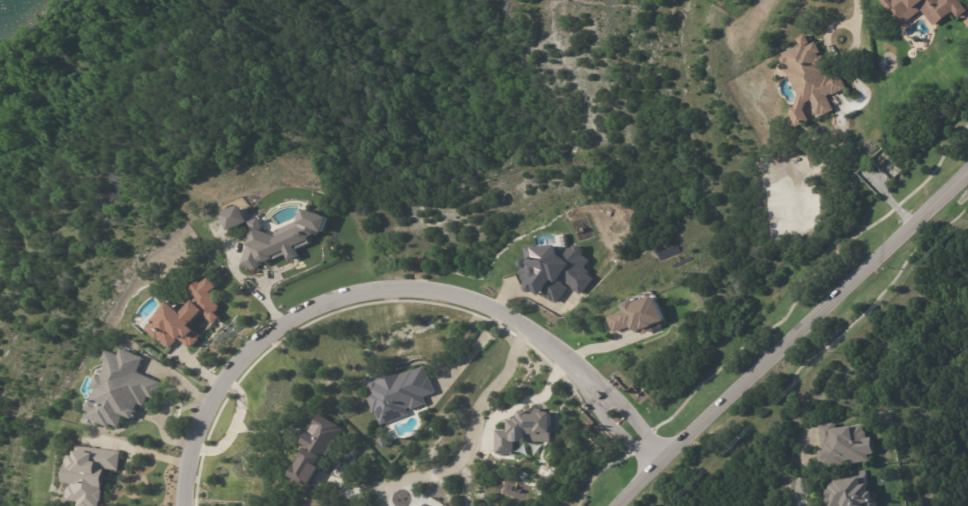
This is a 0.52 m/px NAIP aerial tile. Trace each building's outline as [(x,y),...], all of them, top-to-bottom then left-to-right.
[(940,1),(941,0),(958,0),(967,12),(958,19),(953,12),(934,27),(922,11),(902,27),(881,1),(882,0),(939,0),(940,1)] [(825,58),(833,73),(838,71),(847,89),(832,97),(832,95),(828,97),(835,111),(824,117),(822,115),(819,117),(813,106),(814,106),(812,102),(804,106),(787,72),(791,70),(788,65),(785,67),(781,59),(784,58),(783,55),(806,43),(808,47),(816,42),(822,53),(818,55),(820,58),(824,56),(825,58)] [(898,166),(897,167),(891,161),(893,158),(899,165),(898,166)] [(243,209),(247,220),(227,229),(221,214),(224,213),(223,210),(240,202),(243,209)] [(307,208),(322,214),(322,231),(319,230),(317,235),(310,238),(311,239),(310,240),(311,243),(297,249),(300,257),(291,260),(287,253),(266,262),(262,261),(258,270),(243,264),(250,246),(248,245),(254,228),(250,221),(260,217),(265,226),(263,231),(277,236),(279,231),(300,222),(305,207),(307,208)] [(579,294),(592,278),(586,274),(586,264),(589,260),(581,254),(581,247),(559,247),(556,244),(526,245),(526,258),(520,258),(520,276),(525,280),(525,293),(541,293),(555,303),(564,291),(564,283),(579,294)] [(145,328),(168,348),(177,338),(189,349),(201,335),(191,327),(203,314),(214,323),(219,316),(215,312),(221,305),(209,294),(217,285),(206,276),(192,292),(197,296),(182,312),(169,301),(145,328)] [(607,316),(613,332),(631,325),(634,334),(665,323),(654,295),(634,302),(632,297),(622,301),(625,310),(607,316)] [(125,349),(143,358),(137,372),(160,382),(158,387),(159,387),(156,395),(154,394),(153,398),(147,396),(143,406),(137,403),(130,418),(121,414),(120,417),(122,417),(117,427),(109,423),(108,427),(87,418),(89,412),(84,409),(89,399),(90,400),(95,389),(91,386),(96,373),(101,375),(107,362),(102,359),(106,349),(117,354),(120,347),(125,349)] [(430,378),(434,391),(422,395),(425,402),(410,408),(409,406),(404,407),(407,413),(379,423),(374,409),(371,410),(365,392),(368,391),(366,384),(368,383),(369,381),(384,375),(383,373),(389,371),(390,374),(399,371),(400,372),(412,368),(424,364),(428,375),(429,375),(430,378)] [(596,396),(595,395),(599,392),(603,396),(599,400),(596,396)] [(549,442),(550,410),(520,409),(519,419),(510,419),(509,430),(496,430),(495,453),(513,453),(513,441),(549,442)] [(307,446),(291,476),(310,486),(341,426),(318,414),(303,444),(307,446)] [(873,439),(876,453),(869,454),(870,461),(854,463),(853,459),(847,460),(847,464),(822,469),(820,456),(822,456),(821,450),(827,449),(826,445),(825,445),(822,444),(821,437),(822,436),(820,425),(837,422),(838,428),(864,423),(866,430),(867,432),(868,438),(873,437),(873,439)] [(384,436),(390,443),(384,448),(376,440),(383,435),(384,436)] [(77,446),(76,456),(67,455),(64,482),(70,482),(68,500),(78,501),(77,505),(100,505),(103,468),(118,470),(120,451),(77,446)] [(878,504),(878,505),(828,505),(827,497),(829,497),(828,491),(830,490),(828,481),(868,475),(871,491),(873,491),(874,494),(875,499),(876,499),(877,501),(878,504)]
